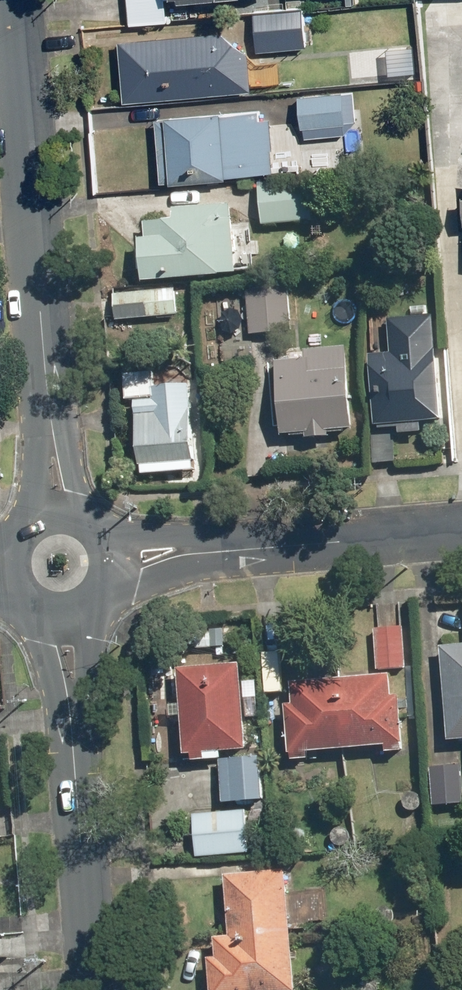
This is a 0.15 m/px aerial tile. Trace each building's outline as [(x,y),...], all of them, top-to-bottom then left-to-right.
[(127,23),(168,20),(167,0),(125,0),(127,23)] [(304,8),(253,11),(255,50),(307,47),(304,8)] [(222,31),(117,40),(122,102),(253,91),(250,52),(222,31)] [(343,91),(297,95),(300,128),(346,124),(343,91)] [(257,109),(154,118),(160,182),(274,172),(269,118),(258,119),(257,109)] [(307,179),(256,183),(260,225),(311,221),(307,179)] [(144,238),(139,239),(142,282),(236,275),(230,202),(172,206),(173,219),(142,222),(144,238)] [(285,285),(243,289),(247,335),(290,331),(285,285)] [(173,288),(111,294),(113,320),(176,314),(173,288)] [(302,359),(274,361),(281,435),(353,429),(346,346),(301,350),(302,359)] [(437,349),(368,355),(374,426),(443,421),(437,349)] [(155,401),(133,403),(139,466),(192,461),(186,385),(154,387),(155,401)] [(402,626),(371,628),(374,670),(405,668),(402,626)] [(439,646),(446,733),(461,732),(461,644),(439,646)] [(240,663),(176,668),(183,754),(247,749),(240,663)] [(292,704),(285,704),(288,752),(404,743),(400,694),(392,694),(390,674),(290,682),(292,704)] [(264,762),(240,763),(241,805),(265,804),(264,762)] [(459,764),(428,767),(431,805),(461,803),(459,764)] [(244,810),(190,814),(194,857),(248,852),(244,810)] [(224,874),(229,935),(215,936),(217,957),(208,957),(211,989),(295,989),(284,869),(224,874)]
